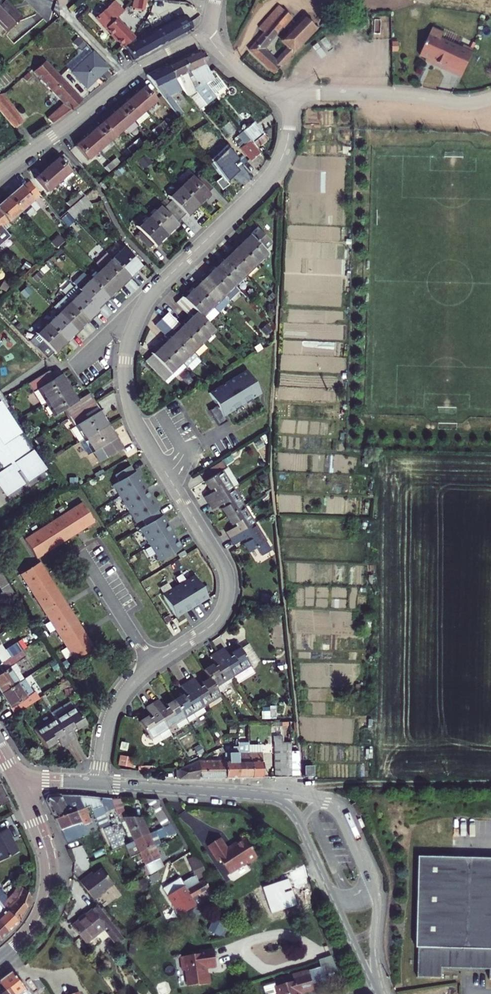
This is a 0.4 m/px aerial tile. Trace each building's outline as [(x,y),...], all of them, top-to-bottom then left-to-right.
[(2,0),(0,0),(0,26),(3,30),(17,17),(2,0)] [(113,0),(94,18),(120,46),(131,38),(132,38),(114,17),(122,9),(113,0)] [(136,8),(146,10),(148,0),(137,0),(136,8)] [(248,53),(274,75),(315,29),(304,18),(282,41),(286,44),(279,51),(282,55),(275,61),(264,50),(290,19),(278,9),(258,32),(260,34),(254,40),(257,43),(248,53)] [(180,33),(190,28),(182,14),(141,37),(134,41),(131,38),(120,46),(122,49),(124,47),(132,60),(180,33)] [(444,36),(433,31),(421,59),(448,71),(447,74),(462,81),(473,56),(442,42),(444,36)] [(213,75),(211,77),(204,61),(201,56),(198,49),(183,57),(189,71),(199,83),(203,80),(213,94),(223,85),(213,75)] [(104,68),(89,53),(70,72),(84,87),(104,68)] [(189,71),(183,57),(168,63),(175,79),(181,86),(189,97),(195,92),(205,104),(215,96),(213,94),(203,80),(199,83),(189,71)] [(49,90),(61,80),(44,61),(32,72),(49,90)] [(165,92),(181,86),(175,79),(168,63),(147,74),(148,75),(151,79),(176,113),(178,116),(183,112),(168,93),(167,94),(165,92)] [(61,80),(49,90),(61,103),(45,117),(49,123),(67,110),(79,100),(61,80)] [(132,95),(144,109),(157,99),(144,84),(132,95)] [(195,92),(189,97),(199,109),(205,104),(195,92)] [(148,114),(144,109),(132,95),(121,105),(133,119),(137,123),(148,114)] [(0,100),(0,115),(12,129),(19,122),(0,100)] [(122,129),(133,119),(121,105),(110,115),(122,129)] [(111,139),(122,129),(110,115),(98,125),(111,139)] [(159,126),(163,131),(169,126),(165,121),(159,126)] [(244,132),(254,144),(264,136),(254,124),(244,132)] [(87,135),(99,149),(111,139),(98,125),(87,135)] [(152,131),(157,136),(163,131),(159,126),(152,131)] [(76,144),(88,159),(99,149),(87,135),(83,138),(76,144)] [(132,142),(137,147),(143,141),(139,136),(132,142)] [(240,147),(250,158),(257,152),(248,140),(240,147)] [(130,152),(137,147),(132,142),(126,147),(130,152)] [(224,176),(227,181),(239,172),(224,152),(212,160),(224,176)] [(110,161),(114,166),(121,161),(116,156),(110,161)] [(59,157),(48,167),(59,179),(70,170),(59,157)] [(108,171),(114,166),(110,161),(104,167),(108,171)] [(48,190),(59,179),(48,167),(36,177),(48,190)] [(191,176),(181,186),(199,206),(210,196),(208,194),(213,189),(200,175),(194,180),(191,176)] [(222,190),(230,184),(227,181),(224,176),(216,182),(222,190)] [(23,209),(32,201),(39,194),(28,180),(22,186),(20,184),(9,195),(23,209)] [(188,216),(199,206),(181,186),(170,197),(173,201),(168,205),(182,219),(187,214),(188,216)] [(73,194),(77,199),(83,193),(79,189),(73,194)] [(39,201),(43,197),(39,194),(32,201),(35,204),(39,201)] [(71,205),(77,199),(73,194),(67,200),(71,205)] [(95,201),(89,194),(80,202),(70,210),(76,217),(95,201)] [(23,209),(9,195),(0,203),(0,219),(5,225),(23,209)] [(43,197),(39,201),(43,206),(47,203),(43,197)] [(160,206),(149,217),(168,236),(178,226),(176,224),(182,219),(168,205),(163,210),(160,206)] [(156,247),(168,236),(149,217),(138,228),(141,232),(136,236),(149,250),(154,245),(156,247)] [(237,244),(257,264),(269,253),(262,245),(270,238),(257,225),(250,232),(251,233),(247,238),(245,236),(237,244)] [(228,256),(246,274),(257,264),(237,244),(232,249),(233,250),(228,256)] [(113,259),(133,279),(138,275),(137,273),(142,269),(123,249),(113,259)] [(102,269),(120,288),(124,284),(126,286),(133,279),(113,259),(108,254),(97,264),(102,269)] [(216,265),(235,285),(246,274),(228,256),(224,260),(222,258),(216,265)] [(206,277),(225,296),(235,285),(216,265),(209,271),(211,272),(206,277)] [(102,269),(91,280),(111,300),(117,294),(116,292),(120,288),(102,269)] [(104,306),(111,300),(91,280),(86,274),(75,285),(76,287),(98,309),(103,305),(104,306)] [(194,286),(220,313),(231,302),(225,296),(206,277),(202,281),(200,280),(194,286)] [(208,323),(220,313),(194,286),(187,292),(189,293),(184,298),(208,323)] [(98,309),(76,287),(65,297),(90,323),(97,316),(95,315),(99,311),(98,309)] [(84,329),(90,323),(65,297),(54,308),(60,313),(78,332),(82,328),(84,329)] [(185,321),(205,341),(216,331),(208,323),(184,298),(178,303),(188,313),(190,312),(192,314),(185,321)] [(74,336),(78,332),(60,313),(49,324),(68,344),(75,337),(74,336)] [(194,352),(205,341),(185,321),(178,327),(177,325),(178,324),(168,314),(163,320),(194,352)] [(162,341),(182,362),(187,366),(198,356),(194,352),(163,320),(157,325),(167,337),(162,341)] [(31,342),(48,359),(56,352),(60,348),(62,350),(68,344),(49,324),(31,342)] [(164,379),(182,362),(162,341),(155,348),(157,350),(146,360),(164,379)] [(248,369),(210,392),(217,403),(220,401),(222,403),(218,406),(211,410),(221,426),(229,421),(226,415),(263,392),(248,369)] [(48,373),(27,386),(33,395),(39,392),(47,404),(71,389),(66,381),(64,383),(61,377),(54,381),(48,373)] [(71,389),(47,404),(55,417),(65,410),(70,419),(92,406),(87,397),(77,403),(74,398),(76,397),(71,389)] [(2,404),(7,411),(11,408),(0,392),(0,405),(2,404)] [(0,464),(6,473),(0,478),(0,486),(9,498),(26,486),(19,476),(24,473),(30,483),(48,472),(7,411),(2,404),(0,405),(0,465),(0,464)] [(92,406),(70,419),(84,441),(108,426),(103,419),(101,420),(92,406)] [(108,426),(84,441),(78,445),(86,458),(93,454),(100,465),(121,452),(114,441),(111,436),(113,435),(108,426)] [(203,474),(208,481),(229,468),(224,461),(203,474)] [(132,466),(117,476),(121,482),(115,486),(138,524),(144,520),(148,526),(142,530),(162,562),(185,548),(179,539),(168,521),(165,516),(163,517),(159,510),(161,509),(157,503),(150,491),(141,477),(138,472),(136,473),(133,468),(132,466)] [(207,496),(211,503),(235,488),(241,484),(230,467),(229,468),(208,481),(212,489),(215,488),(217,490),(207,496)] [(246,505),(235,488),(211,503),(215,509),(225,503),(226,506),(224,508),(229,516),(246,505)] [(58,520),(43,529),(29,538),(39,556),(49,550),(54,547),(61,543),(69,539),(76,535),(83,530),(90,526),(98,521),(87,503),(72,512),(58,520)] [(229,531),(233,538),(257,523),(246,505),(229,516),(234,524),(237,523),(239,525),(236,527),(229,531)] [(268,540),(257,523),(233,538),(237,544),(244,540),(247,538),(248,541),(246,543),(251,551),(268,540)] [(81,624),(78,619),(71,608),(69,605),(64,596),(60,590),(55,582),(52,576),(46,567),(42,561),(24,572),(34,587),(42,601),(51,616),(60,630),(69,645),(77,659),(95,648),(91,641),(87,634),(81,624)] [(0,573),(0,584),(7,595),(13,591),(2,572),(0,573)] [(197,576),(165,596),(179,618),(186,614),(198,606),(211,599),(197,576)] [(13,657),(22,651),(10,632),(4,636),(10,647),(8,649),(13,657)] [(243,650),(254,667),(262,662),(252,645),(243,650)] [(228,650),(221,654),(236,678),(254,667),(243,650),(235,655),(236,658),(234,660),(232,657),(228,650)] [(27,679),(17,665),(27,659),(22,651),(13,657),(4,663),(0,665),(0,669),(2,673),(0,674),(0,689),(3,694),(27,679)] [(219,689),(236,678),(221,654),(215,658),(221,668),(218,669),(216,667),(208,672),(212,679),(219,689)] [(27,679),(3,694),(17,716),(42,700),(38,693),(36,694),(27,679)] [(197,679),(190,683),(206,707),(223,696),(219,689),(212,679),(204,684),(206,687),(203,689),(201,686),(197,679)] [(188,718),(206,707),(190,683),(184,687),(190,697),(187,698),(186,696),(177,701),(188,718)] [(162,701),(156,705),(171,729),(188,718),(177,701),(169,706),(171,709),(168,710),(166,708),(162,701)] [(153,740),(171,729),(156,705),(149,709),(155,718),(152,720),(151,717),(142,723),(153,740)] [(278,705),(263,705),(263,717),(278,717),(278,705)] [(77,708),(58,721),(73,744),(80,740),(74,731),(77,729),(78,732),(88,726),(77,708)] [(58,721),(38,733),(49,750),(59,744),(57,742),(60,740),(66,749),(73,744),(58,721)] [(238,739),(241,737),(225,738),(220,738),(225,748),(238,739)] [(228,761),(229,777),(241,777),(241,753),(241,741),(239,742),(238,739),(225,748),(228,753),(228,754),(228,761)] [(254,760),(250,753),(248,753),(241,753),(241,777),(254,777),(254,760)] [(263,777),(266,777),(265,753),(250,753),(254,760),(254,777),(263,777)] [(121,755),(119,764),(127,765),(129,756),(121,755)] [(202,778),(202,761),(200,761),(183,770),(183,773),(180,773),(180,777),(202,778)] [(222,777),(229,777),(228,761),(202,761),(202,778),(222,777)] [(284,776),(293,776),(293,762),(284,762),(284,776)] [(293,762),(293,776),(303,776),(301,762),(293,762)] [(318,766),(308,766),(308,776),(317,776),(318,766)] [(131,842),(110,797),(90,795),(80,795),(54,798),(48,799),(47,800),(46,801),(45,802),(45,803),(46,804),(56,824),(76,816),(88,810),(90,813),(108,854),(110,858),(128,845),(131,842)] [(110,797),(131,842),(134,841),(150,832),(143,817),(130,817),(121,797),(110,797)] [(353,810),(358,807),(352,797),(348,800),(353,810)] [(145,798),(160,827),(171,822),(160,804),(160,799),(145,798)] [(76,816),(56,824),(67,847),(85,838),(81,829),(89,826),(85,815),(90,813),(88,810),(76,816)] [(156,846),(162,843),(160,838),(169,834),(169,835),(177,831),(171,822),(160,827),(150,832),(134,841),(141,854),(156,846)] [(0,827),(0,856),(16,846),(9,832),(10,832),(5,824),(0,827)] [(135,857),(141,854),(134,841),(131,842),(128,845),(135,857)] [(220,859),(231,876),(249,865),(250,867),(259,861),(247,841),(234,849),(235,850),(230,853),(222,841),(210,849),(217,861),(220,859)] [(146,864),(142,866),(146,874),(165,863),(156,846),(141,854),(146,864)] [(189,859),(191,864),(198,859),(196,855),(189,859)] [(201,864),(198,859),(191,864),(196,875),(183,882),(187,889),(181,892),(191,909),(192,908),(197,905),(215,895),(207,879),(208,878),(201,864)] [(418,860),(417,952),(419,952),(419,982),(443,982),(443,972),(490,973),(490,983),(490,861),(418,860)] [(80,888),(94,905),(114,890),(103,875),(89,885),(87,883),(80,888)] [(181,915),(191,909),(181,892),(187,889),(183,882),(182,881),(166,890),(181,915)] [(25,905),(28,898),(23,889),(18,895),(15,893),(7,902),(5,899),(1,901),(3,904),(6,909),(16,921),(19,917),(25,905)] [(0,915),(0,924),(6,931),(13,925),(16,921),(6,909),(0,915)] [(124,945),(98,911),(72,931),(86,949),(98,940),(102,947),(108,942),(116,952),(118,950),(124,945)] [(215,915),(209,928),(225,935),(231,922),(215,915)] [(183,970),(184,985),(195,984),(195,985),(208,984),(207,973),(204,974),(204,968),(214,967),(212,950),(197,952),(197,954),(178,956),(179,971),(183,970)] [(324,966),(309,970),(312,980),(327,976),(324,966)] [(301,993),(315,990),(310,975),(294,980),(294,982),(276,987),(278,993),(301,993)] [(2,991),(4,993),(25,993),(20,987),(11,976),(0,984),(0,989),(2,991)]
